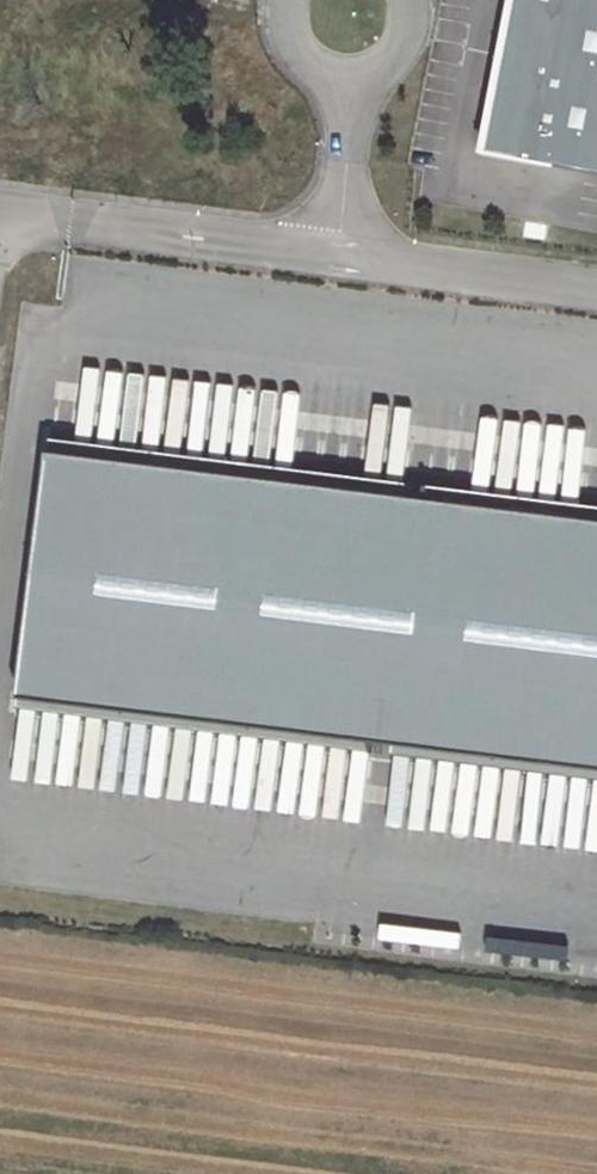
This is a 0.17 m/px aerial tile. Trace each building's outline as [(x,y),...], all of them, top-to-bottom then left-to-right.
[(483,150),(596,172),(596,0),(512,0),(483,150)] [(45,445),(14,701),(596,774),(596,513),(45,445)]
